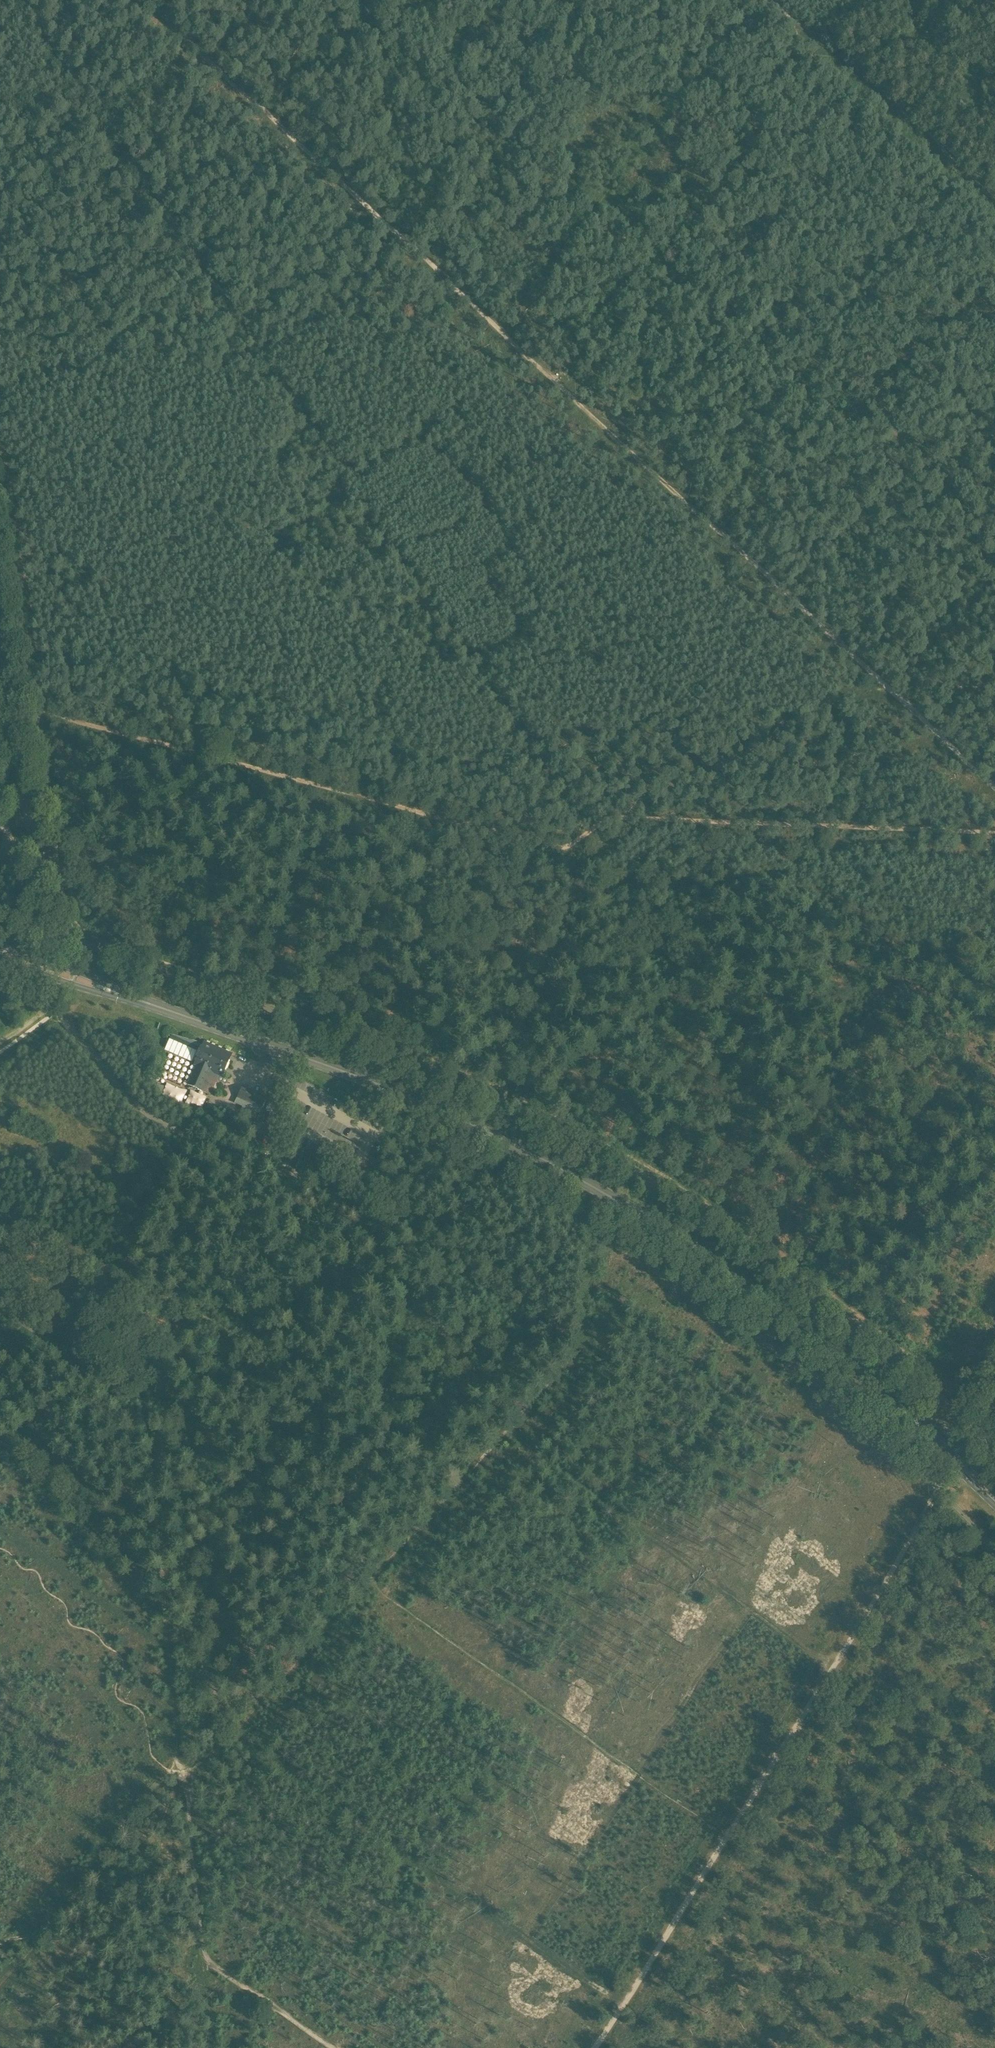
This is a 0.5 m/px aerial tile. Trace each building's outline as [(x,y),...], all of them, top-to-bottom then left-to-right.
[(197,1066),(188,1085),(209,1094),(215,1080),(226,1085),(228,1080),(221,1077),(231,1054),(204,1042),(194,1065),(197,1066)] [(181,1066),(186,1068),(190,1059),(184,1057),(181,1066)] [(173,1084),(174,1077),(165,1075),(164,1082),(173,1084)] [(242,1087),(235,1104),(260,1114),(267,1098),(242,1087)] [(279,1146),(277,1152),(285,1155),(288,1149),(279,1146)]
